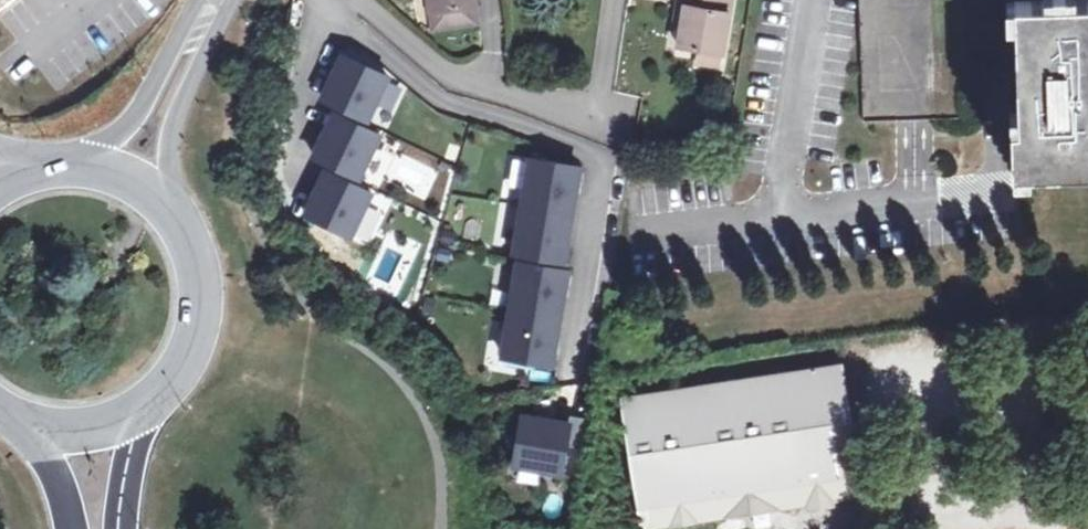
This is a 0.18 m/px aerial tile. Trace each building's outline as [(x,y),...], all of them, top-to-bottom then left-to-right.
[(436,14),(479,7),(478,0),(434,0),(436,14)] [(681,3),(690,5),(687,20),(682,43),(725,51),(735,0),(681,0),(681,3)] [(936,119),(968,118),(965,0),(863,0),(867,122),(936,119)] [(1015,125),(1015,170),(1087,167),(1087,0),(1085,0),(1017,2),(1021,125),(1015,125)] [(677,18),(687,20),(690,5),(681,3),(677,18)] [(479,7),(436,14),(437,29),(481,23),(479,7)] [(392,76),(347,54),(327,96),(372,118),(392,76)] [(384,133),(339,112),(318,155),(362,176),(384,133)] [(584,168),(535,159),(527,206),(575,216),(584,168)] [(375,192),(330,171),(310,213),(355,234),(375,192)] [(575,216),(527,206),(519,253),(567,261),(575,216)] [(571,271),(523,263),(515,311),(564,319),(571,271)] [(564,319),(515,311),(506,357),(555,366),(564,319)] [(806,507),(805,499),(830,494),(831,502),(864,497),(842,365),(621,401),(642,528),(671,528),(806,507)] [(571,426),(525,419),(517,467),(564,475),(571,426)]
